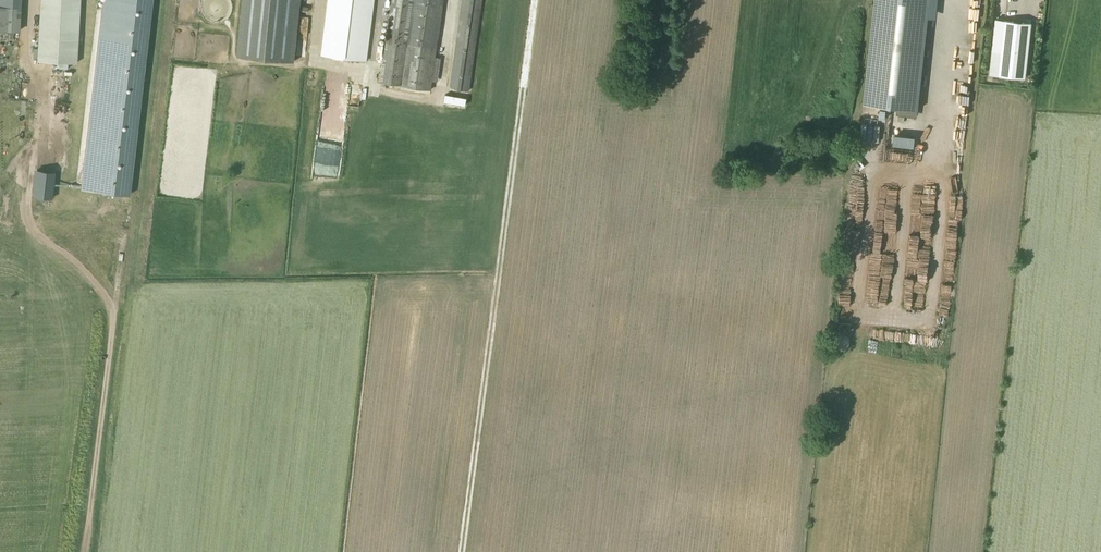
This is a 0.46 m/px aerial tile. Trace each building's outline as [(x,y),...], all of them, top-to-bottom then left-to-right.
[(18,32),(20,0),(0,0),(0,31),(18,32)] [(37,61),(76,63),(79,0),(40,0),(37,61)] [(82,189),(129,195),(152,0),(104,0),(82,189)] [(237,55),(294,61),(300,0),(243,0),(237,55)] [(321,55),(367,60),(375,0),(328,0),(321,55)] [(382,82),(403,85),(402,85),(432,89),(444,0),(393,0),(382,82)] [(451,88),(470,92),(483,0),(463,0),(451,88)] [(864,104),(918,110),(931,0),(875,0),(864,104)] [(991,50),(989,74),(1024,78),(1030,23),(1004,20),(995,20),(991,50)]
